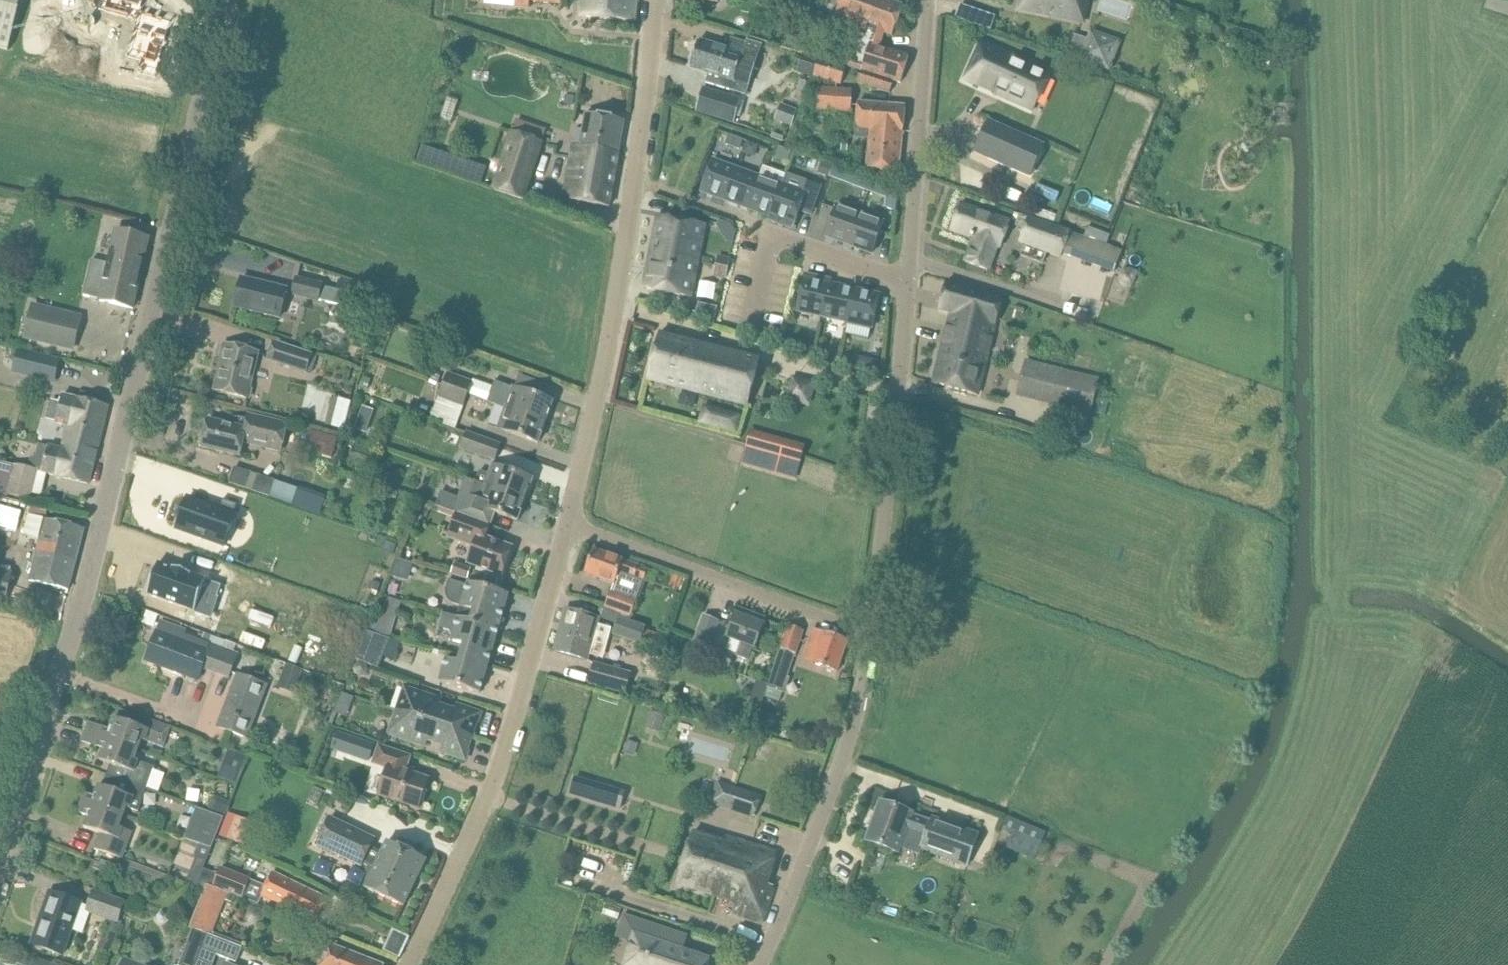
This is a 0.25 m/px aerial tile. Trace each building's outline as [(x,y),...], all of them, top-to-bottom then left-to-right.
[(8,50),(22,0),(0,0),(0,48),(8,50)] [(147,0),(95,0),(93,10),(135,20),(124,61),(138,65),(135,76),(159,82),(175,19),(144,11),(147,0)] [(580,17),(635,22),(637,0),(582,0),(580,17)] [(843,65),(849,65),(862,69),(894,80),(901,82),(909,56),(875,45),(880,30),(892,35),(903,5),(889,0),(842,0),(834,24),(853,31),(846,56),(843,65)] [(1027,9),(1073,19),(1076,3),(1087,5),(1088,0),(1029,0),(1027,9)] [(1122,41),(1090,29),(1079,60),(1111,72),(1122,41)] [(699,40),(690,67),(709,73),(706,82),(730,90),(731,89),(747,94),(762,44),(748,39),(746,44),(731,39),(728,49),(699,40)] [(1051,73),(1000,50),(982,42),(965,79),(1035,110),(1051,73)] [(832,61),(835,52),(822,48),(814,75),(842,85),(849,65),(843,65),(832,61)] [(1057,56),(1054,66),(1067,70),(1070,60),(1057,56)] [(891,92),(894,80),(862,69),(858,82),(891,92)] [(854,90),(820,86),(817,108),(852,112),(854,90)] [(698,111),(717,117),(736,123),(743,100),(705,88),(698,111)] [(867,168),(879,169),(899,171),(906,106),(859,101),(856,128),(871,129),(867,168)] [(789,106),(783,123),(793,126),(798,109),(789,106)] [(444,110),(439,131),(453,135),(458,113),(444,110)] [(624,120),(605,117),(586,113),(584,130),(575,128),(572,145),(573,145),(564,199),(609,207),(624,120)] [(987,121),(974,151),(976,152),(1015,169),(1028,175),(1042,146),(987,121)] [(511,130),(492,187),(525,198),(544,141),(543,141),(514,131),(511,130)] [(729,134),(726,144),(740,149),(743,139),(729,134)] [(746,140),(742,153),(754,157),(758,145),(746,140)] [(422,161),(485,184),(491,167),(428,144),(422,161)] [(779,146),(775,156),(788,161),(792,151),(779,146)] [(701,191),(725,200),(736,168),(713,160),(701,191)] [(822,161),(817,173),(829,177),(833,165),(822,161)] [(834,165),(829,176),(848,183),(852,172),(834,165)] [(759,177),(736,168),(725,200),(748,208),(759,177)] [(769,220),(782,185),(759,177),(748,208),(770,216),(769,220)] [(806,194),(782,185),(769,220),(793,228),(806,194)] [(888,186),(884,207),(896,211),(898,190),(888,186)] [(1010,222),(979,210),(961,204),(951,229),(977,238),(974,247),(971,246),(966,262),(988,270),(997,246),(1001,247),(1010,222)] [(849,245),(861,213),(837,205),(826,236),(849,245)] [(861,213),(849,245),(872,253),(884,222),(861,213)] [(700,263),(708,226),(660,216),(652,252),(700,263)] [(1061,256),(1070,232),(1029,217),(1020,241),(1061,256)] [(149,238),(129,234),(115,231),(108,263),(92,259),(84,295),(100,299),(100,300),(133,308),(149,238)] [(1115,272),(1123,250),(1073,232),(1065,254),(1115,272)] [(700,263),(652,252),(644,289),(692,299),(700,263)] [(716,265),(727,268),(729,258),(718,256),(716,265)] [(724,278),(727,268),(716,265),(714,275),(724,278)] [(296,278),(293,293),(317,299),(353,308),(356,295),(359,281),(337,274),(333,290),(320,287),(321,284),(296,278)] [(826,299),(830,284),(831,280),(805,274),(800,299),(797,310),(823,316),(826,299)] [(286,288),(262,282),(242,277),(235,306),(279,317),(286,288)] [(1002,298),(966,288),(947,282),(940,310),(951,312),(934,383),(953,388),(978,394),(985,367),(1002,298)] [(826,299),(823,316),(847,322),(852,299),(854,289),(830,284),(826,299)] [(854,289),(852,299),(847,322),(873,327),(879,299),(880,295),(854,289)] [(32,306),(25,335),(74,348),(81,318),(32,306)] [(760,359),(660,333),(648,379),(748,405),(760,359)] [(317,356),(273,341),(268,358),(312,372),(317,356)] [(804,342),(800,354),(811,358),(815,347),(804,342)] [(226,344),(217,382),(232,385),(230,393),(247,397),(258,352),(226,344)] [(60,358),(18,348),(12,374),(55,384),(60,358)] [(815,348),(813,359),(827,362),(829,351),(815,348)] [(864,357),(862,368),(873,371),(876,359),(864,357)] [(1092,415),(1101,378),(1028,360),(1019,398),(1092,415)] [(452,400),(460,377),(447,372),(439,395),(452,400)] [(364,377),(360,387),(365,389),(367,390),(371,380),(364,377)] [(472,381),(460,377),(452,400),(464,404),(472,381)] [(506,406),(546,421),(553,401),(513,387),(496,381),(488,401),(506,407),(506,406)] [(65,436),(99,445),(108,406),(64,394),(62,402),(52,399),(46,421),(68,426),(65,436)] [(538,442),(546,421),(506,406),(506,407),(498,428),(538,442)] [(736,417),(721,414),(718,428),(733,431),(736,417)] [(202,446),(221,451),(240,455),(243,442),(281,451),(286,428),(247,418),(245,428),(208,419),(202,446)] [(337,418),(334,428),(343,430),(346,420),(337,418)] [(785,438),(751,429),(746,448),(780,457),(785,438)] [(310,450),(337,455),(341,435),(314,430),(310,450)] [(501,444),(467,432),(461,447),(495,459),(501,444)] [(8,496),(9,494),(30,499),(32,492),(38,470),(46,472),(46,473),(69,479),(89,484),(99,445),(65,436),(62,449),(41,444),(35,467),(29,466),(15,462),(14,465),(0,461),(0,494),(8,496)] [(347,439),(345,445),(353,448),(355,442),(347,439)] [(480,470),(476,482),(525,499),(533,479),(493,464),(490,474),(480,470)] [(258,474),(253,491),(272,498),(278,481),(258,474)] [(525,499),(476,482),(467,478),(460,497),(441,490),(436,504),(457,512),(483,521),(488,509),(518,520),(525,499)] [(188,497),(177,528),(224,545),(236,514),(235,514),(238,504),(223,499),(219,508),(188,497)] [(483,522),(483,521),(457,512),(450,531),(465,537),(463,542),(474,546),(468,563),(483,568),(502,575),(512,547),(485,537),(490,525),(483,522)] [(84,528),(65,523),(47,518),(31,580),(68,590),(84,528)] [(382,549),(394,554),(397,545),(386,541),(382,549)] [(649,569),(639,565),(595,549),(594,548),(585,573),(615,584),(619,573),(644,582),(649,569)] [(409,581),(414,564),(399,559),(392,576),(409,581)] [(471,568),(455,562),(451,573),(467,579),(471,568)] [(158,563),(147,594),(195,611),(202,591),(217,597),(222,585),(190,574),(191,574),(174,568),(158,563)] [(669,584),(684,589),(688,577),(673,573),(669,584)] [(471,609),(468,621),(498,629),(509,594),(450,578),(447,590),(447,593),(448,595),(449,598),(451,601),(453,603),(462,605),(462,606),(471,609)] [(7,601),(10,582),(0,580),(0,599),(7,601)] [(630,590),(628,595),(612,588),(605,607),(630,616),(639,594),(630,590)] [(373,622),(370,632),(390,640),(391,638),(402,601),(388,597),(380,624),(373,622)] [(755,645),(758,637),(765,618),(738,608),(728,635),(742,641),(737,654),(745,657),(750,643),(755,645)] [(556,650),(586,659),(598,617),(567,609),(556,650)] [(143,623),(153,627),(154,625),(158,614),(147,610),(143,623)] [(465,644),(461,656),(488,664),(498,629),(468,621),(443,613),(439,627),(455,632),(452,640),(465,644)] [(690,654),(705,659),(710,645),(720,621),(705,615),(690,654)] [(620,618),(615,633),(640,642),(645,627),(620,618)] [(780,649),(795,654),(803,630),(788,625),(780,649)] [(814,663),(819,665),(838,671),(848,641),(813,629),(807,648),(818,652),(814,663)] [(215,672),(225,640),(226,639),(214,635),(208,650),(157,631),(146,660),(198,679),(203,667),(215,672)] [(400,642),(390,640),(370,632),(369,631),(358,659),(379,667),(384,656),(394,660),(400,642)] [(241,646),(225,640),(215,672),(229,677),(241,646)] [(735,655),(710,645),(705,659),(730,669),(735,655)] [(779,701),(795,654),(780,649),(764,696),(779,701)] [(488,664),(461,656),(460,663),(446,659),(439,681),(480,693),(488,664)] [(284,668),(282,675),(299,681),(303,669),(287,663),(286,663),(284,668)] [(595,663),(589,682),(626,692),(628,683),(631,674),(620,671),(614,669),(595,663)] [(266,685),(257,681),(238,674),(218,727),(247,737),(266,685)] [(405,688),(397,710),(473,736),(481,713),(457,705),(454,713),(438,708),(440,700),(405,688)] [(97,735),(138,750),(141,739),(146,741),(146,740),(164,747),(171,726),(125,710),(122,720),(114,717),(110,729),(100,725),(97,735)] [(465,759),(473,736),(397,710),(390,733),(425,745),(428,736),(445,742),(442,751),(465,759)] [(662,730),(666,715),(651,711),(646,726),(662,730)] [(746,712),(741,727),(751,730),(756,715),(746,712)] [(134,759),(138,750),(97,735),(93,744),(103,748),(99,759),(111,763),(107,775),(147,789),(155,767),(134,759)] [(368,739),(364,750),(372,753),(376,742),(368,739)] [(410,756),(391,750),(380,746),(374,763),(389,767),(379,794),(419,808),(428,779),(405,771),(410,756)] [(236,752),(226,779),(237,784),(248,756),(236,752)] [(139,811),(147,789),(107,775),(103,786),(99,785),(95,796),(85,792),(81,803),(123,817),(127,807),(139,811)] [(575,777),(570,794),(620,809),(625,793),(575,777)] [(754,816),(761,795),(718,781),(711,802),(754,816)] [(214,796),(208,810),(212,811),(212,812),(224,818),(231,801),(218,797),(217,798),(214,796)] [(913,814),(899,808),(880,802),(866,841),(899,853),(901,849),(920,855),(922,847),(968,864),(979,834),(933,817),(931,821),(913,814)] [(120,826),(123,817),(81,803),(78,812),(88,815),(84,827),(100,833),(95,848),(122,858),(132,831),(120,826)] [(244,845),(253,822),(229,812),(220,836),(244,845)] [(427,859),(409,850),(388,840),(382,851),(371,846),(375,839),(330,817),(317,844),(361,866),(363,863),(374,868),(364,887),(404,906),(427,859)] [(776,852),(757,846),(725,837),(723,843),(694,834),(679,885),(725,899),(721,910),(743,916),(762,923),(774,888),(766,886),(776,852)] [(198,848),(195,854),(196,856),(207,860),(211,849),(199,844),(198,848)] [(125,860),(120,871),(162,886),(166,875),(125,860)] [(208,882),(235,894),(258,905),(262,896),(316,922),(327,899),(273,873),(267,886),(221,866),(218,874),(204,868),(197,886),(205,889),(208,882)] [(191,927),(194,928),(208,933),(209,931),(214,933),(227,900),(232,902),(235,894),(208,882),(205,889),(191,927)] [(87,906),(86,910),(90,911),(113,919),(117,921),(124,902),(93,890),(87,906)] [(36,933),(32,944),(49,950),(64,955),(72,930),(81,904),(82,902),(72,898),(53,892),(43,921),(39,934),(36,933)] [(160,912),(157,915),(158,919),(160,922),(164,921),(167,919),(167,915),(164,912),(160,912)] [(641,964),(708,964),(710,958),(671,946),(675,931),(623,914),(618,930),(634,935),(627,956),(642,961),(641,964)] [(113,919),(101,951),(111,955),(112,950),(114,945),(122,923),(117,921),(113,919)] [(208,933),(194,928),(180,964),(196,964),(208,933)] [(393,928),(386,949),(402,955),(410,934),(393,928)] [(217,955),(237,963),(244,944),(214,933),(209,931),(208,933),(196,964),(214,964),(217,955)] [(366,958),(329,944),(321,964),(383,964),(366,958)]
